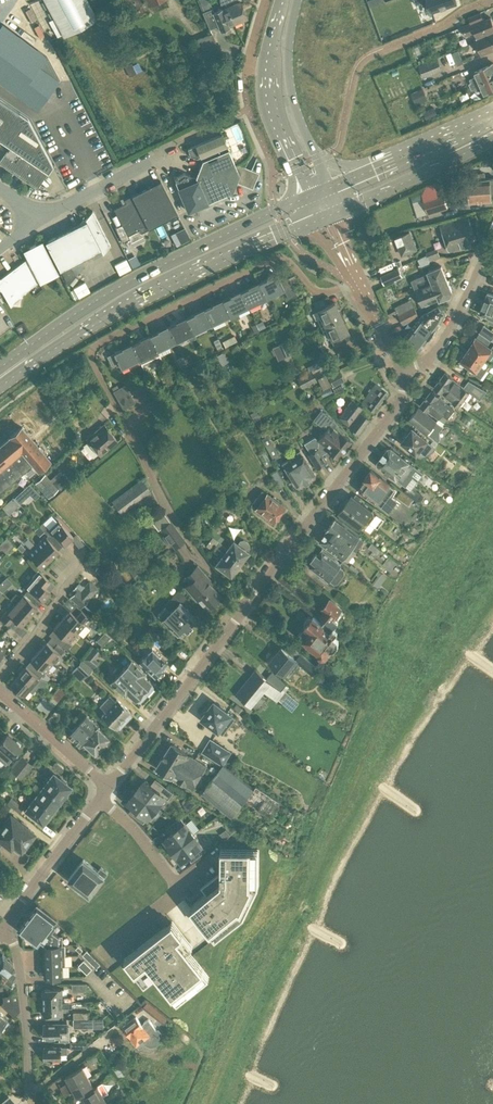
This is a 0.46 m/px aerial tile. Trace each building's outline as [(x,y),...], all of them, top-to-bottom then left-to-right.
[(54,17),(63,33),(64,35),(96,18),(87,0),(45,0),(54,17)] [(204,11),(212,7),(208,0),(199,0),(204,11)] [(432,11),(456,2),(456,0),(428,0),(432,11)] [(240,1),(224,8),(232,25),(248,18),(240,1)] [(232,25),(224,8),(221,10),(221,8),(212,12),(220,30),(230,27),(230,26),(232,25)] [(361,30),(372,25),(365,9),(354,14),(361,30)] [(470,21),(470,23),(461,26),(455,29),(457,33),(463,31),(465,35),(474,32),(476,38),(492,32),(492,22),(491,17),(485,19),(484,17),(483,18),(481,12),(471,16),(468,17),(470,21)] [(63,33),(54,17),(48,20),(57,37),(63,33)] [(0,27),(0,81),(37,108),(58,80),(31,28),(20,42),(0,27)] [(476,38),(474,39),(481,55),(491,51),(490,48),(492,47),(492,32),(476,38)] [(212,33),(195,39),(202,57),(219,50),(212,33)] [(474,38),(466,41),(471,53),(478,50),(474,38)] [(424,77),(442,69),(437,57),(419,64),(424,77)] [(492,76),(492,63),(475,71),(477,76),(470,80),(470,82),(468,83),(470,87),(492,76)] [(425,89),(437,82),(434,76),(422,84),(425,89)] [(470,87),(471,90),(474,89),(475,92),(482,89),(484,93),(492,90),(492,76),(470,87)] [(423,88),(410,93),(415,105),(428,99),(423,88)] [(19,112),(0,99),(0,140),(19,112)] [(422,110),(426,120),(438,116),(434,105),(422,110)] [(19,112),(0,140),(11,148),(2,161),(36,185),(46,171),(48,172),(53,165),(28,118),(19,112)] [(68,134),(63,137),(69,146),(74,142),(68,134)] [(202,160),(228,149),(222,134),(187,148),(190,155),(202,160)] [(202,160),(199,168),(236,183),(253,190),(260,174),(237,164),(235,165),(228,149),(202,160)] [(491,161),(489,161),(488,157),(482,160),(482,166),(491,165),(491,161)] [(236,183),(199,168),(196,177),(184,172),(173,176),(188,211),(233,192),(236,183)] [(464,196),(464,202),(492,199),(492,198),(492,177),(486,178),(485,172),(471,174),(472,179),(469,179),(470,195),(464,196)] [(178,214),(160,180),(131,195),(149,229),(178,214)] [(440,182),(433,186),(435,194),(443,192),(440,182)] [(428,214),(448,208),(443,192),(423,197),(428,214)] [(126,203),(114,209),(122,224),(115,228),(123,242),(129,238),(131,241),(143,235),(141,232),(149,229),(131,195),(124,199),(126,203)] [(110,245),(93,210),(81,225),(80,223),(45,241),(60,270),(101,249),(103,254),(110,245)] [(469,217),(441,225),(449,251),(465,246),(466,247),(477,244),(469,217)] [(410,231),(396,237),(403,255),(417,249),(410,231)] [(11,306),(13,304),(20,305),(20,298),(23,296),(21,294),(39,281),(40,283),(59,273),(42,240),(23,250),(27,258),(0,278),(0,288),(11,306)] [(426,254),(418,258),(422,267),(430,263),(426,254)] [(434,285),(448,280),(442,265),(427,271),(428,274),(412,281),(416,289),(433,282),(434,285)] [(403,276),(399,268),(382,276),(386,284),(403,276)] [(258,283),(265,297),(283,288),(288,298),(297,294),(289,277),(281,281),(277,273),(258,283)] [(452,291),(448,280),(434,285),(439,299),(440,300),(450,296),(452,291)] [(439,299),(434,285),(433,282),(416,289),(423,306),(425,305),(426,306),(430,305),(430,303),(439,299)] [(265,297),(258,283),(240,291),(247,306),(265,297)] [(240,291),(222,300),(230,318),(232,321),(237,318),(238,314),(237,311),(247,306),(240,291)] [(489,292),(480,313),(491,317),(489,321),(492,322),(492,294),(489,292)] [(230,318),(222,300),(204,309),(211,323),(222,318),(224,321),(230,318)] [(419,316),(411,300),(395,308),(403,324),(419,316)] [(320,326),(341,316),(335,301),(317,310),(320,317),(317,319),(320,326)] [(422,314),(420,317),(437,328),(441,322),(446,312),(438,306),(422,314)] [(211,323),(204,309),(186,317),(193,332),(192,333),(195,339),(200,336),(202,332),(200,329),(211,323)] [(341,316),(320,326),(324,333),(327,331),(334,346),(352,338),(341,316)] [(186,317),(168,326),(175,341),(192,333),(193,332),(186,317)] [(437,328),(420,317),(411,328),(427,340),(437,328)] [(262,322),(256,324),(259,330),(264,328),(262,322)] [(478,333),(490,341),(492,336),(492,331),(484,325),(478,333)] [(175,341),(168,326),(150,335),(157,349),(175,341)] [(427,340),(411,328),(404,338),(420,350),(427,340)] [(467,349),(467,350),(468,348),(470,350),(469,352),(471,353),(471,352),(483,360),(484,360),(487,355),(491,358),(492,354),(492,349),(492,348),(492,347),(488,344),(490,341),(478,333),(476,336),(475,336),(474,338),(472,338),(470,341),(471,343),(467,349)] [(157,349),(150,335),(132,343),(139,358),(141,363),(159,354),(157,349)] [(213,340),(218,350),(223,348),(218,338),(213,340)] [(231,344),(228,338),(222,341),(225,347),(231,344)] [(284,341),(278,344),(284,357),(290,354),(284,341)] [(139,358),(132,343),(114,352),(114,353),(108,356),(112,364),(118,361),(121,367),(139,358)] [(284,357),(278,344),(272,347),(278,359),(284,357)] [(480,377),(486,368),(488,370),(492,366),(484,360),(483,360),(471,352),(471,353),(469,352),(470,350),(468,348),(467,350),(467,349),(464,353),(462,353),(459,357),(460,359),(459,360),(474,370),(473,372),(480,377)] [(222,352),(216,355),(222,365),(228,361),(222,352)] [(181,368),(187,365),(182,355),(177,358),(181,368)] [(328,375),(333,385),(345,379),(340,369),(328,375)] [(161,373),(167,385),(173,382),(167,370),(161,373)] [(312,371),(297,378),(302,387),(313,382),(314,383),(317,381),(312,371)] [(464,386),(453,378),(453,377),(445,372),(434,387),(442,392),(459,405),(461,403),(465,398),(470,402),(475,395),(480,398),(487,389),(469,380),(464,386)] [(343,380),(333,385),(336,391),(346,386),(343,380)] [(388,392),(375,382),(362,401),(374,410),(388,392)] [(112,387),(123,409),(135,402),(125,384),(119,387),(117,384),(112,387)] [(332,392),(329,386),(320,391),(323,397),(332,392)] [(421,405),(438,418),(445,422),(449,417),(455,408),(449,404),(445,400),(446,399),(441,395),(440,396),(432,390),(421,405)] [(362,407),(352,399),(338,417),(349,426),(360,411),(359,411),(362,407)] [(337,406),(333,400),(327,404),(332,410),(337,406)] [(16,479),(17,480),(19,478),(18,477),(33,464),(38,470),(50,459),(49,459),(54,454),(55,455),(75,438),(46,405),(26,422),(28,424),(23,429),(21,426),(9,436),(10,437),(0,445),(0,492),(16,479)] [(427,433),(430,429),(437,434),(444,426),(436,421),(437,420),(419,406),(409,419),(427,433)] [(332,443),(343,451),(346,446),(350,440),(341,433),(344,430),(336,424),(336,423),(321,410),(313,419),(325,429),(324,430),(335,438),(332,443)] [(256,411),(250,414),(255,421),(260,418),(256,411)] [(369,418),(360,411),(349,426),(350,426),(349,427),(357,433),(369,418)] [(458,431),(461,427),(455,422),(452,426),(458,431)] [(104,425),(87,439),(100,455),(117,441),(104,425)] [(434,448),(436,446),(413,428),(407,436),(404,436),(402,438),(403,440),(402,441),(411,448),(411,451),(413,452),(415,452),(420,456),(434,448)] [(456,436),(457,430),(448,428),(447,435),(456,436)] [(335,438),(324,430),(317,439),(314,437),(305,443),(310,452),(308,454),(316,468),(326,462),(321,454),(328,450),(337,457),(342,451),(343,451),(332,443),(335,438)] [(273,459),(279,456),(268,435),(261,438),(273,459)] [(423,473),(391,447),(387,448),(383,453),(382,454),(398,467),(396,469),(401,472),(402,470),(407,474),(407,473),(412,476),(417,480),(423,473)] [(378,465),(396,479),(397,479),(400,481),(406,485),(412,476),(407,473),(407,474),(402,470),(401,472),(396,469),(398,467),(382,454),(380,456),(381,457),(377,461),(378,465)] [(289,458),(281,463),(296,486),(299,486),(314,477),(315,474),(303,455),(291,462),(289,458)] [(428,464),(418,457),(415,461),(424,469),(428,464)] [(372,468),(364,478),(365,479),(359,487),(359,491),(375,502),(376,501),(390,511),(399,499),(391,493),(394,488),(389,484),(391,482),(372,468)] [(276,469),(270,472),(279,487),(285,484),(276,469)] [(423,473),(417,480),(427,488),(433,480),(423,473)] [(59,489),(45,474),(35,483),(49,498),(59,489)] [(121,513),(143,496),(134,484),(112,500),(121,513)] [(409,485),(405,491),(418,501),(422,495),(409,485)] [(255,507),(255,508),(273,521),(284,506),(270,496),(270,494),(268,494),(266,493),(265,494),(261,490),(251,504),(255,507)] [(397,497),(409,505),(414,499),(402,490),(397,497)] [(21,502),(26,497),(21,491),(16,496),(21,502)] [(352,494),(345,503),(369,522),(374,516),(373,510),(352,494)] [(369,522),(345,503),(338,512),(360,528),(365,528),(369,522)] [(9,513),(12,511),(5,504),(2,506),(9,513)] [(328,529),(351,547),(360,536),(335,517),(327,529),(328,529)] [(47,527),(43,530),(48,535),(51,531),(63,543),(64,545),(73,536),(58,520),(49,529),(47,527)] [(171,520),(159,528),(174,548),(185,540),(171,520)] [(43,530),(47,527),(43,522),(39,525),(43,530)] [(217,532),(218,530),(210,525),(206,531),(212,536),(213,537),(217,532)] [(351,547),(328,529),(319,541),(343,559),(351,547)] [(48,535),(46,537),(45,535),(41,539),(42,539),(36,544),(49,558),(58,550),(57,549),(63,543),(51,531),(48,535)] [(224,538),(217,532),(213,537),(220,542),(224,538)] [(212,536),(209,540),(238,563),(247,551),(246,551),(249,547),(248,543),(243,539),(239,540),(237,543),(233,541),(226,550),(224,548),(225,546),(220,542),(213,537),(212,536)] [(238,563),(209,540),(206,544),(219,554),(220,553),(223,554),(216,563),(230,574),(238,563)] [(22,551),(25,548),(20,543),(17,547),(22,551)] [(49,558),(36,544),(31,549),(30,549),(27,552),(41,567),(49,558)] [(380,550),(372,544),(369,548),(377,553),(380,550)] [(314,560),(309,566),(321,575),(320,576),(326,581),(327,580),(328,580),(330,579),(336,584),(343,575),(336,570),(342,563),(323,548),(318,554),(316,553),(312,558),(314,560)] [(209,583),(211,581),(197,565),(185,576),(191,581),(185,586),(197,600),(201,596),(209,606),(221,596),(209,583)] [(135,578),(143,571),(139,568),(132,575),(135,578)] [(26,586),(28,589),(39,598),(42,600),(50,591),(43,585),(48,579),(38,570),(32,576),(33,577),(26,586)] [(103,581),(110,588),(117,580),(110,573),(103,581)] [(99,588),(89,579),(84,585),(82,585),(76,580),(73,584),(76,586),(71,591),(73,593),(69,597),(81,607),(99,588)] [(284,599),(293,589),(281,579),(273,588),(284,599)] [(29,596),(28,598),(22,593),(19,596),(15,593),(10,599),(15,603),(29,615),(37,606),(34,604),(39,598),(28,589),(25,592),(29,596)] [(162,618),(161,619),(176,634),(180,634),(185,630),(186,631),(191,625),(191,624),(195,620),(195,617),(181,603),(186,597),(179,590),(165,603),(172,610),(170,611),(166,607),(159,614),(162,618)] [(338,591),(334,597),(344,605),(349,600),(338,591)] [(322,612),(336,623),(338,619),(335,617),(342,608),(329,598),(322,608),(324,610),(322,612)] [(29,615),(15,603),(10,609),(9,608),(1,618),(10,625),(14,629),(19,623),(21,625),(29,615)] [(69,610),(61,619),(78,633),(85,624),(86,625),(92,618),(76,605),(71,611),(69,610)] [(336,623),(322,612),(318,618),(313,614),(312,616),(311,615),(307,615),(304,619),(304,623),(305,624),(298,633),(302,636),(302,637),(318,649),(318,654),(321,657),(325,656),(329,654),(328,651),(332,646),(335,646),(339,641),(339,636),(334,633),(337,628),(334,625),(336,623)] [(78,633),(61,619),(53,628),(63,636),(58,642),(67,650),(72,644),(70,642),(78,633)] [(14,629),(10,625),(5,630),(18,641),(22,636),(14,629)] [(120,638),(109,628),(106,631),(117,642),(120,638)] [(107,636),(102,631),(96,640),(100,644),(107,636)] [(46,641),(38,650),(53,663),(58,657),(58,658),(62,654),(60,653),(64,649),(57,643),(53,647),(46,641)] [(151,648),(147,644),(141,650),(145,653),(138,660),(157,677),(159,677),(163,673),(163,670),(160,668),(166,661),(151,647),(151,648)] [(290,666),(296,659),(290,654),(292,652),(285,646),(283,648),(282,647),(270,661),(282,671),(287,664),(290,666)] [(101,660),(111,662),(114,650),(103,648),(101,660)] [(30,660),(31,660),(26,665),(39,677),(42,675),(43,675),(49,669),(48,669),(53,663),(38,650),(30,660)] [(90,659),(84,653),(81,657),(90,666),(94,662),(90,659)] [(303,654),(298,660),(311,672),(317,666),(303,654)] [(73,656),(70,661),(75,664),(78,660),(73,656)] [(83,677),(91,669),(82,660),(74,668),(83,677)] [(120,671),(146,694),(153,687),(153,685),(142,675),(144,673),(130,660),(120,671)] [(26,665),(18,674),(32,687),(37,681),(38,682),(41,678),(39,677),(26,665)] [(256,669),(236,694),(251,707),(264,690),(277,700),(284,692),(267,678),(256,669)] [(146,694),(120,671),(111,681),(124,694),(126,691),(137,701),(139,701),(146,694)] [(289,686),(272,672),(267,678),(284,692),(285,691),(289,686)] [(32,687),(18,674),(10,684),(24,696),(29,690),(30,691),(33,687),(32,687)] [(60,685),(51,696),(57,701),(66,690),(60,685)] [(75,697),(70,692),(66,697),(71,701),(75,697)] [(105,711),(101,714),(114,727),(116,725),(119,728),(132,715),(128,712),(129,710),(117,698),(114,700),(109,695),(100,705),(105,711)] [(43,705),(47,700),(43,697),(36,705),(42,710),(43,709),(47,713),(49,710),(43,705)] [(53,705),(47,700),(43,705),(49,710),(53,705)] [(231,714),(214,701),(207,711),(204,711),(202,714),(203,716),(201,718),(220,732),(220,731),(223,733),(229,726),(225,723),(231,714)] [(244,709),(237,703),(234,707),(241,713),(244,709)] [(77,723),(105,747),(111,740),(108,737),(108,736),(97,726),(98,725),(86,713),(85,714),(81,710),(77,714),(82,718),(77,723)] [(105,747),(77,723),(71,730),(67,726),(63,730),(67,733),(67,734),(79,745),(82,742),(94,752),(95,752),(98,755),(105,747)] [(0,739),(0,747),(11,757),(21,746),(6,733),(0,739)] [(221,763),(229,751),(210,740),(203,751),(221,763)] [(183,769),(199,779),(207,766),(188,754),(188,753),(173,744),(166,754),(174,759),(169,766),(175,770),(176,767),(182,771),(183,769)] [(9,759),(11,757),(0,747),(0,752),(9,759)] [(174,759),(166,754),(157,768),(172,778),(173,777),(192,789),(199,779),(183,769),(182,771),(176,767),(175,770),(169,766),(174,759)] [(16,764),(27,772),(33,764),(22,755),(19,758),(15,763),(16,764)] [(16,764),(15,763),(9,770),(20,779),(21,778),(22,779),(27,772),(16,764)] [(211,781),(241,805),(245,801),(270,818),(281,801),(256,785),(254,788),(224,764),(211,781)] [(53,773),(43,785),(61,799),(70,787),(53,773)] [(157,806),(161,801),(161,800),(164,796),(168,799),(173,793),(158,780),(153,786),(145,780),(141,785),(141,784),(137,790),(157,806)] [(241,805),(211,781),(204,790),(234,814),(241,805)] [(61,799),(43,785),(34,797),(52,811),(61,799)] [(128,801),(136,807),(132,813),(143,822),(152,811),(152,812),(157,806),(137,790),(132,796),(128,801)] [(19,812),(23,806),(11,797),(7,803),(19,812)] [(52,811),(34,797),(25,809),(42,823),(52,811)] [(22,847),(24,849),(29,842),(27,840),(33,832),(10,814),(0,827),(0,844),(2,841),(9,846),(12,843),(20,849),(22,847)] [(169,826),(173,832),(165,838),(169,843),(173,849),(194,833),(189,827),(189,828),(180,817),(169,826)] [(230,834),(226,828),(220,833),(224,838),(230,834)] [(194,859),(206,850),(198,839),(194,833),(173,849),(177,855),(178,854),(182,859),(190,853),(194,859)] [(204,886),(209,892),(191,906),(215,937),(243,915),(258,885),(258,850),(221,849),(221,872),(204,886)] [(68,878),(90,895),(108,872),(101,866),(98,870),(84,859),(68,878)] [(123,867),(112,875),(116,880),(127,872),(123,867)] [(127,872),(116,880),(120,885),(131,877),(127,872)] [(106,889),(101,893),(109,903),(114,899),(106,889)] [(41,940),(50,928),(57,919),(38,904),(29,915),(30,915),(28,918),(27,918),(19,929),(38,943),(41,940)] [(156,974),(177,1001),(208,976),(187,949),(192,945),(173,921),(125,958),(145,983),(156,974)] [(50,928),(41,940),(46,944),(46,945),(63,944),(63,935),(60,935),(50,928)] [(65,944),(63,944),(46,945),(44,945),(44,947),(43,947),(43,948),(44,948),(45,958),(66,957),(65,944)] [(12,978),(15,974),(13,962),(2,954),(0,957),(0,980),(7,985),(10,981),(11,982),(13,979),(12,978)] [(66,957),(45,958),(44,958),(45,958),(45,968),(63,968),(63,966),(66,966),(66,957)] [(63,968),(45,968),(44,968),(44,969),(45,969),(45,977),(63,977),(63,968)] [(62,998),(62,988),(44,989),(44,1002),(72,1001),(72,995),(65,996),(65,998),(62,998)] [(19,1010),(18,1000),(3,1001),(1,1004),(14,1016),(20,1010),(19,1010)] [(72,1001),(44,1002),(44,1015),(63,1014),(62,1005),(65,1004),(65,1007),(72,1007),(72,1001)] [(143,1007),(158,1019),(162,1014),(147,1002),(143,1007)] [(159,1033),(149,1018),(142,1024),(136,1016),(123,1026),(131,1038),(131,1040),(133,1043),(135,1043),(137,1045),(145,1039),(147,1042),(151,1044),(155,1043),(158,1041),(160,1037),(159,1033)] [(89,1018),(74,1018),(74,1027),(93,1027),(93,1018),(89,1018)] [(61,1023),(44,1023),(44,1029),(42,1030),(43,1034),(45,1035),(45,1037),(61,1037),(61,1031),(67,1031),(67,1023),(61,1024),(61,1023)] [(93,1042),(93,1041),(72,1041),(72,1049),(79,1053),(93,1042)] [(62,1046),(45,1046),(45,1052),(43,1054),(43,1058),(45,1059),(62,1059),(62,1053),(68,1053),(67,1046),(62,1046)] [(96,1054),(86,1059),(89,1064),(98,1059),(96,1054)] [(116,1074),(121,1071),(117,1063),(111,1066),(116,1074)] [(72,1086),(90,1077),(84,1066),(67,1076),(72,1086)] [(90,1077),(72,1086),(78,1096),(95,1087),(90,1077)] [(62,1091),(69,1088),(67,1083),(60,1087),(62,1091)] [(95,1087),(78,1096),(78,1097),(82,1095),(87,1103),(88,1103),(104,1096),(98,1085),(95,1087)] [(69,1088),(62,1091),(64,1096),(71,1092),(69,1088)] [(88,1103),(108,1103),(104,1096),(88,1103)]
